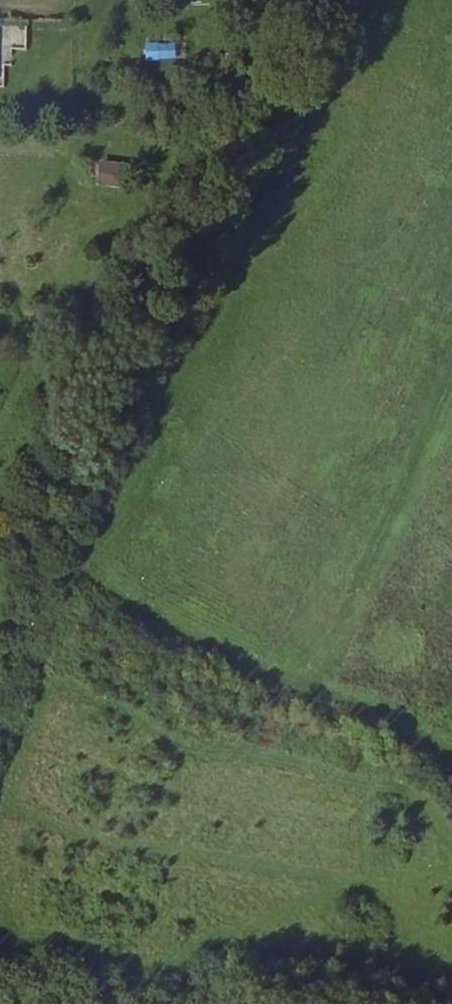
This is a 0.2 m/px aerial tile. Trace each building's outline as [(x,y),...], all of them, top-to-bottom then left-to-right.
[(106,186),(131,189),(134,169),(109,165),(106,186)]
